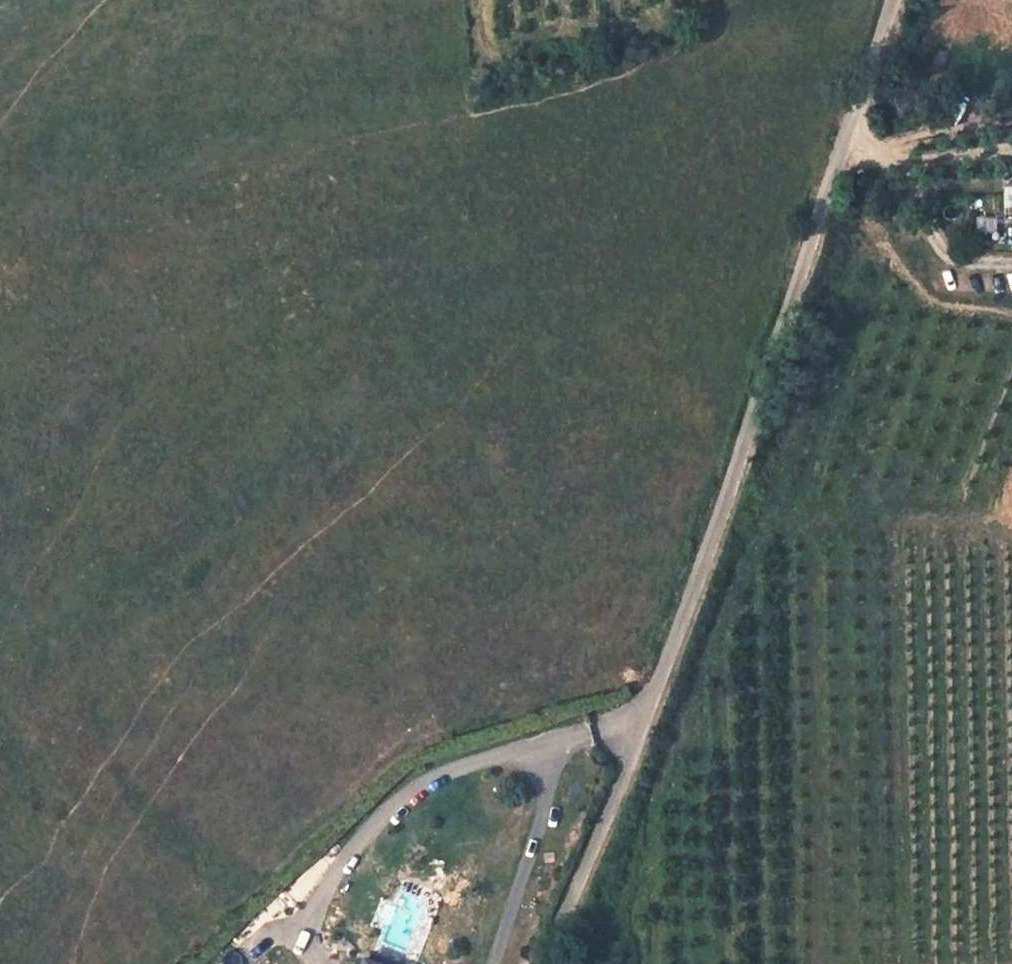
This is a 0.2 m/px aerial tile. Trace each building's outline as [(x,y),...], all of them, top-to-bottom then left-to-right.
[(1003,192),(1003,212),(1011,212),(1011,191),(1003,192)]
